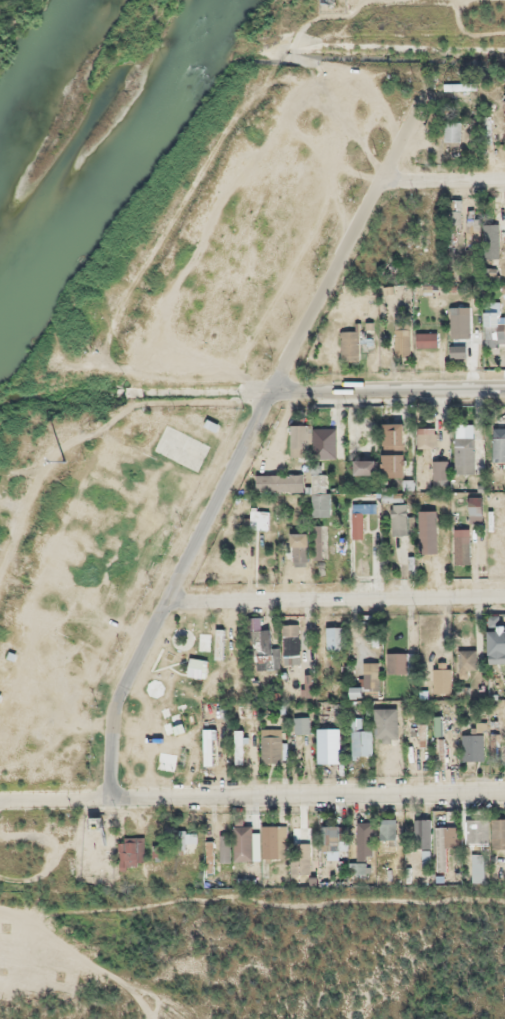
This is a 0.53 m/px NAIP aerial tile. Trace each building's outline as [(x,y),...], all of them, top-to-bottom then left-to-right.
[(462,118),(446,118),(446,141),(462,141),(462,118)] [(487,256),(498,256),(498,228),(487,228),(487,256)] [(452,335),(471,335),(471,304),(452,304),(452,335)] [(485,308),(485,341),(498,341),(498,308),(485,308)] [(398,327),(398,354),(413,354),(413,327),(398,327)] [(343,354),(374,354),(374,338),(361,338),(361,329),(343,329),(343,354)] [(417,330),(417,345),(438,345),(438,330),(417,330)] [(468,344),(452,344),(452,356),(468,356),(468,344)] [(337,424),(290,424),(290,454),(313,454),(313,457),(337,457),(337,424)] [(212,448),(170,425),(157,448),(199,471),(212,448)] [(417,426),(417,447),(438,447),(438,426),(417,426)] [(492,434),(492,460),(504,460),(504,434),(492,434)] [(455,435),(455,472),(476,472),(476,435),(455,435)] [(402,469),(402,452),(384,452),(384,469),(402,469)] [(376,456),(355,456),(355,470),(376,470),(376,456)] [(450,457),(435,457),(435,481),(450,481),(450,457)] [(305,490),(305,473),(257,473),(257,490),(305,490)] [(315,492),(315,514),(333,514),(333,492),(315,492)] [(367,514),(379,514),(379,502),(354,502),(354,537),(367,537),(367,514)] [(395,502),(395,532),(408,532),(408,502),(395,502)] [(438,549),(438,507),(419,507),(419,549),(438,549)] [(324,524),(315,524),(315,555),(324,555),(324,524)] [(309,529),(287,529),(287,561),(309,561),(309,529)] [(302,665),(301,622),(283,623),(284,645),(257,646),(258,667),(302,665)] [(488,626),(488,659),(504,659),(504,626),(488,626)] [(458,680),(471,680),(471,669),(477,669),(477,648),(458,648),(458,680)] [(387,671),(415,671),(415,650),(387,650),(387,671)] [(364,659),(364,683),(353,683),(353,692),(381,692),(381,659),(364,659)] [(309,714),(293,715),(294,732),(310,731),(309,714)] [(351,753),(373,753),(373,726),(365,726),(365,715),(351,715),(351,753)] [(263,762),(285,762),(285,727),(263,727),(263,762)] [(335,730),(320,734),(326,755),(340,751),(335,730)] [(466,755),(480,755),(480,733),(466,733),(466,755)] [(492,847),(504,847),(504,816),(492,816),(492,847)] [(468,818),(468,842),(488,842),(488,818),(468,818)] [(359,857),(373,857),(373,822),(359,822),(359,857)] [(380,837),(397,837),(397,822),(380,822),(380,837)] [(290,858),(290,824),(264,825),(264,858),(290,858)] [(345,824),(324,824),(324,843),(345,843),(345,824)] [(452,846),(459,846),(459,824),(438,824),(438,870),(452,870),(452,846)] [(178,829),(178,850),(199,850),(199,829),(178,829)] [(146,862),(143,837),(120,840),(123,864),(146,862)] [(293,842),(293,875),(312,875),(312,842),(293,842)]
